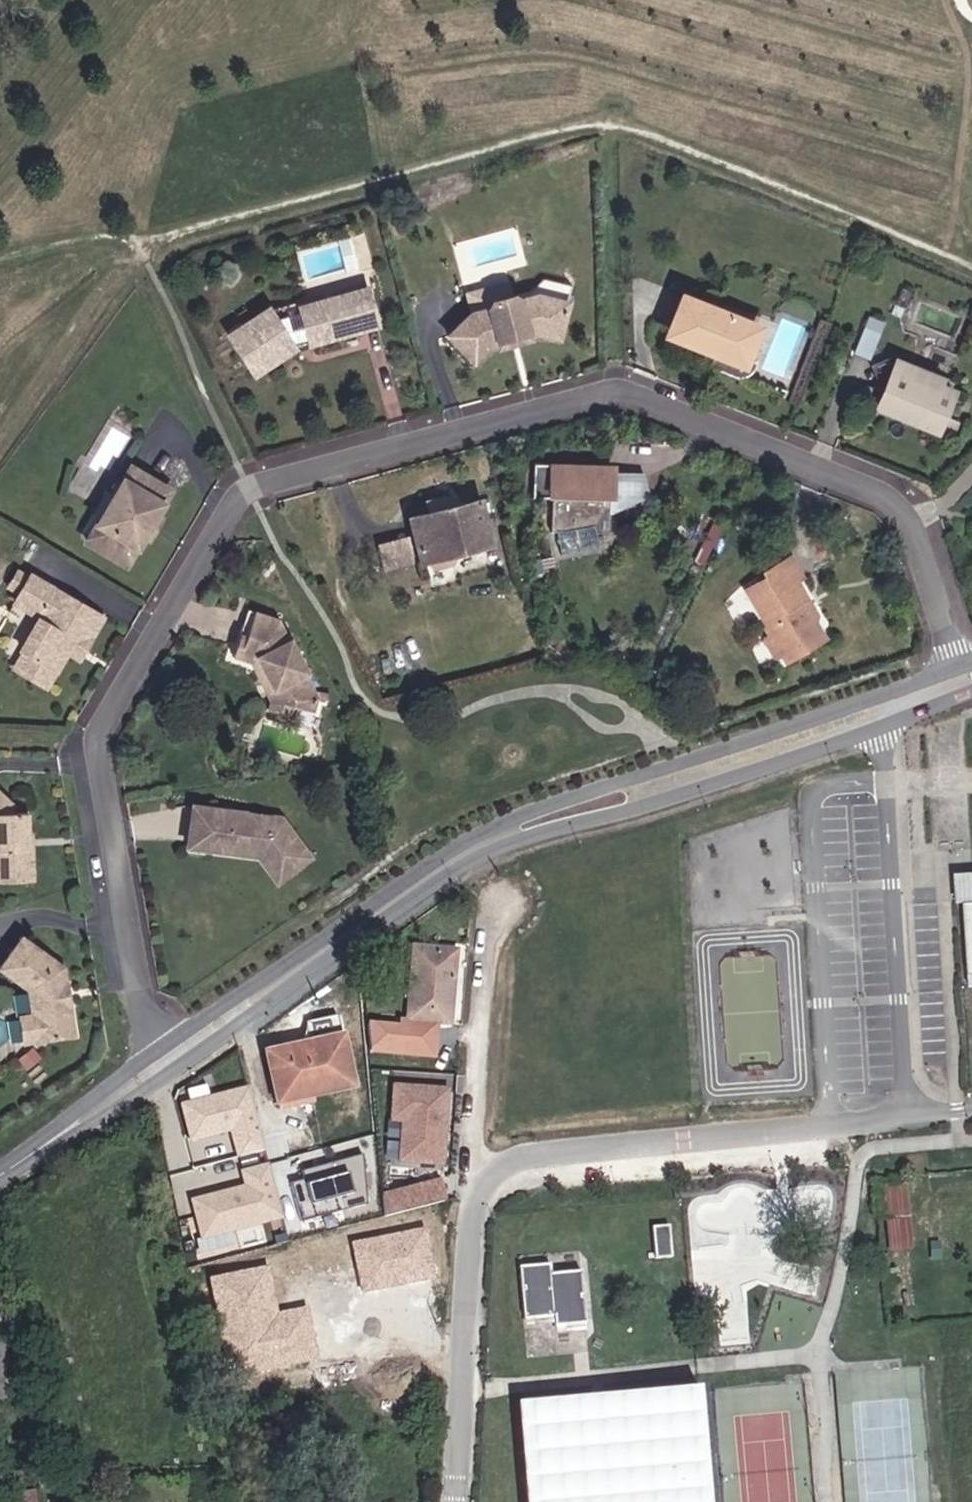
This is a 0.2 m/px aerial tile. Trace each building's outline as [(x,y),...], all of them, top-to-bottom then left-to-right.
[(372,286),(299,305),(311,341),(318,349),(368,335),(365,327),(383,323),(372,286)] [(565,340),(575,300),(541,291),(525,298),(515,293),(492,299),(488,308),(471,311),(448,338),(476,365),(500,346),(506,350),(536,342),(537,335),(565,340)] [(763,325),(680,291),(664,339),(747,373),(763,325)] [(271,304),(230,331),(259,380),(304,353),(271,304)] [(948,378),(897,357),(875,411),(940,440),(958,390),(946,384),(948,378)] [(173,490),(130,464),(83,538),(132,567),(173,490)] [(618,464),(540,464),(538,496),(611,499),(612,515),(654,496),(647,473),(616,472),(618,464)] [(482,496),(409,515),(412,535),(383,545),(390,572),(429,564),(437,569),(456,565),(461,554),(496,545),(482,496)] [(591,526),(556,528),(556,543),(592,541),(591,526)] [(764,577),(746,588),(769,626),(769,640),(784,664),(832,638),(802,578),(810,574),(796,553),(762,572),(764,577)] [(110,616),(32,573),(12,604),(35,619),(9,670),(49,692),(79,643),(90,648),(110,616)] [(283,620),(252,610),(237,659),(253,662),(274,702),(271,714),(296,720),(298,707),(317,713),(320,693),(283,620)] [(37,882),(32,811),(21,810),(0,789),(0,883),(37,882)] [(285,815),(194,802),(190,848),(261,858),(279,886),(318,860),(285,815)] [(955,872),(962,987),(971,986),(971,870),(955,872)] [(69,966),(25,932),(2,968),(30,990),(32,1012),(21,1012),(27,1044),(81,1038),(69,966)] [(461,947),(413,943),(408,1021),(454,1026),(461,947)] [(441,1029),(372,1026),(371,1054),(440,1057),(441,1029)] [(346,1034),(266,1050),(277,1107),(360,1088),(346,1034)] [(252,1083),(179,1100),(189,1141),(231,1132),(237,1158),(181,1171),(197,1241),(284,1221),(252,1083)] [(451,1088),(394,1083),(391,1125),(401,1126),(398,1161),(446,1165),(451,1088)] [(363,1158),(291,1172),(300,1217),(372,1203),(363,1158)] [(444,1177),(384,1193),(390,1216),(450,1200),(444,1177)] [(890,1249),(913,1248),(908,1187),(885,1189),(890,1249)] [(551,1264),(522,1267),(529,1318),(558,1316),(559,1326),(587,1325),(581,1273),(552,1277),(551,1264)] [(0,1337),(0,1400),(18,1399),(8,1336),(0,1337)] [(510,1395),(517,1501),(707,1501),(699,1382),(510,1395)] [(0,1494),(0,1501),(42,1501),(41,1489),(0,1494)]
